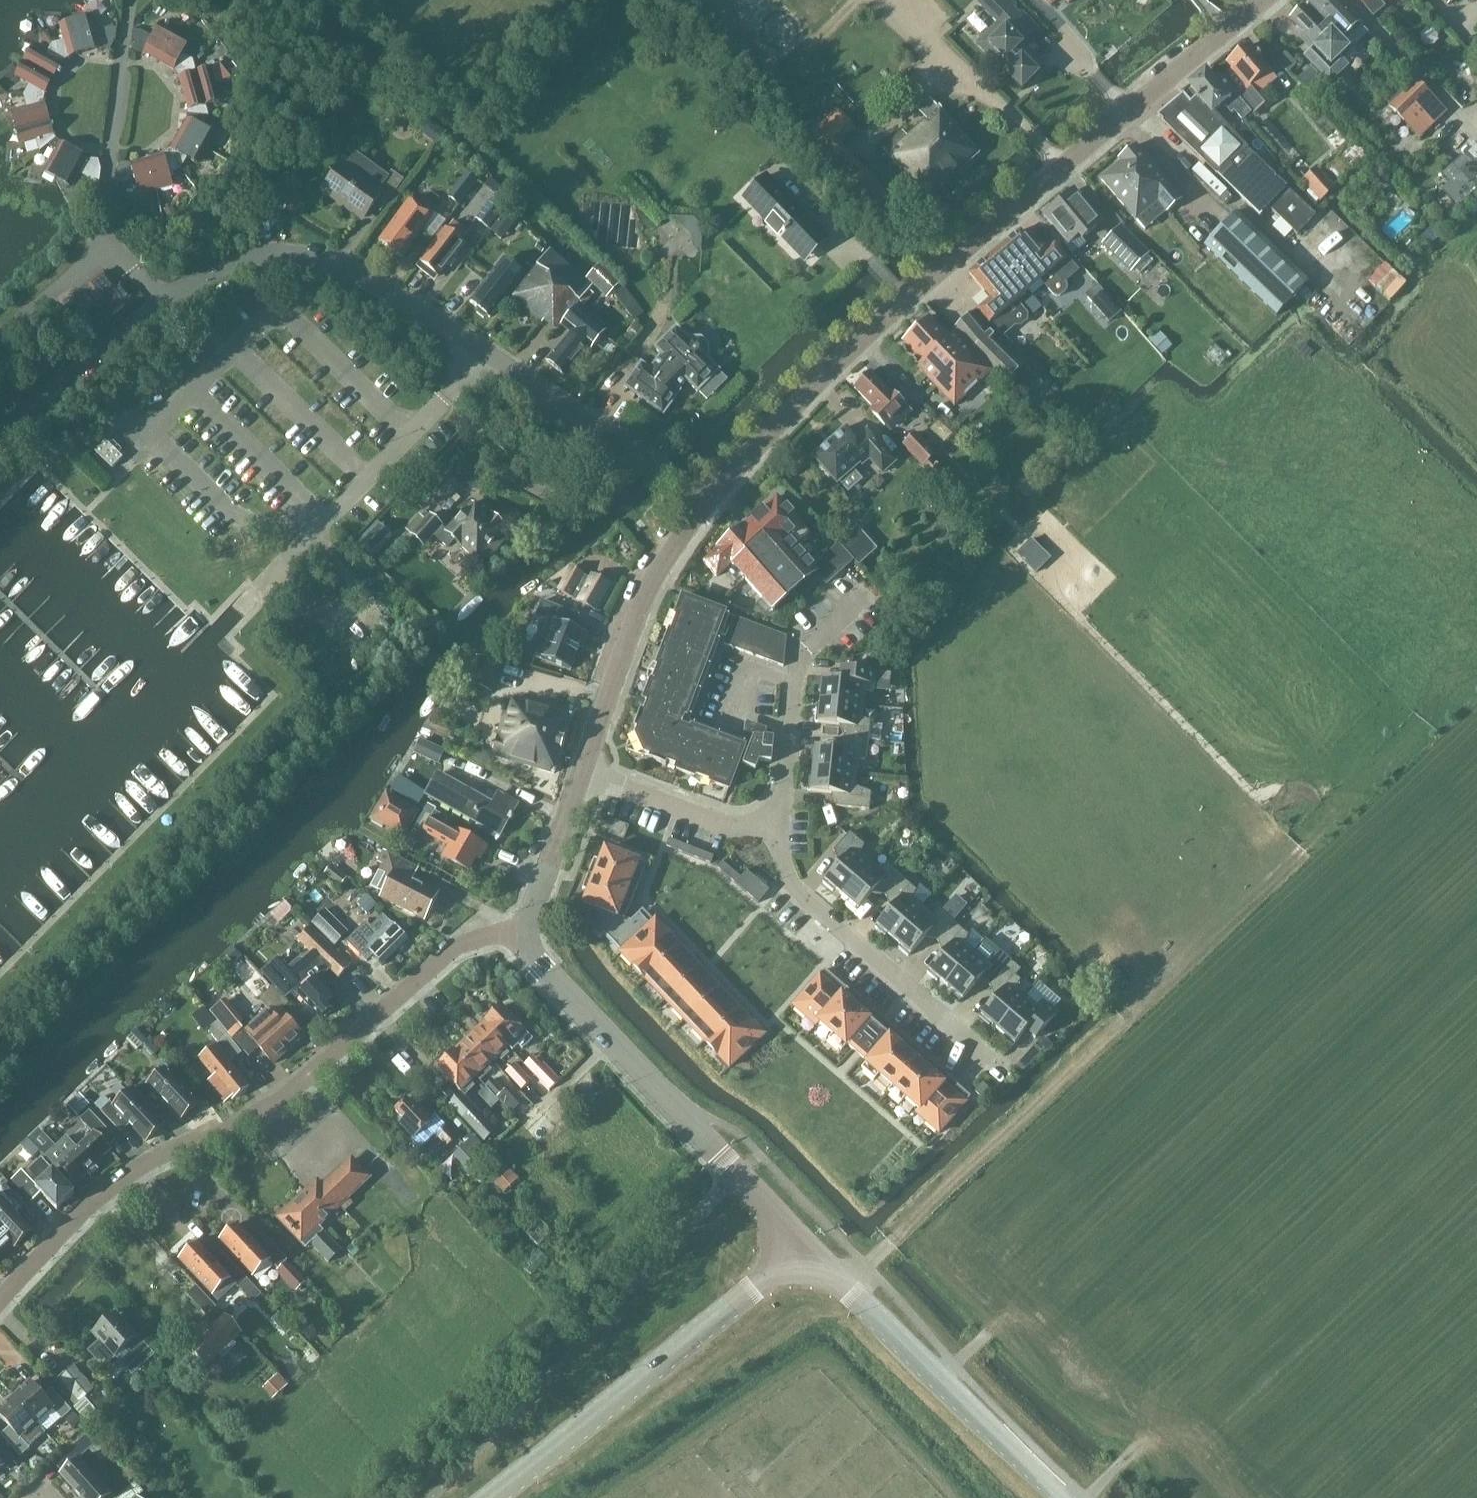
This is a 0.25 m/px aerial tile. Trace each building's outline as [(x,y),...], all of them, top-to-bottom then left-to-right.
[(1005,75),(1022,92),(1039,74),(1038,73),(1045,67),(1030,52),(1034,47),(1028,41),(1039,30),(1017,8),(1009,0),(985,0),(979,6),(998,24),(983,39),(1012,68),(1005,75)] [(1305,3),(1330,28),(1327,31),(1329,32),(1316,45),(1314,47),(1305,55),(1330,81),(1346,65),(1339,58),(1366,32),(1357,23),(1335,0),(1308,0),(1305,3)] [(1362,2),(1373,15),(1383,7),(1378,0),(1363,0),(1362,2)] [(1329,32),(1327,31),(1303,6),(1288,20),(1314,47),(1329,32)] [(55,44),(52,44),(59,53),(65,60),(83,46),(75,20),(60,31),(63,41),(55,44)] [(94,21),(75,20),(83,46),(110,49),(115,40),(117,36),(118,28),(110,28),(97,31),(94,21)] [(161,55),(175,31),(156,28),(151,37),(140,30),(132,30),(131,42),(134,52),(161,55)] [(175,31),(161,55),(175,73),(183,67),(192,60),(182,55),(187,46),(175,31)] [(46,32),(44,34),(52,44),(55,44),(46,32)] [(44,34),(41,36),(51,48),(52,44),(44,34)] [(37,49),(23,61),(47,75),(65,60),(59,53),(52,44),(51,48),(47,54),(37,49)] [(1233,69),(1223,77),(1245,103),(1255,114),(1265,106),(1248,86),(1268,69),(1247,45),(1227,62),(1233,69)] [(1284,54),(1276,62),(1288,74),(1296,66),(1284,54)] [(183,67),(175,73),(189,91),(216,84),(205,69),(195,71),(192,60),(183,67)] [(23,61),(21,80),(29,85),(23,95),(35,96),(44,97),(47,75),(23,61)] [(1249,113),(1221,79),(1216,83),(1205,70),(1186,86),(1188,88),(1181,94),(1182,96),(1158,116),(1199,157),(1200,156),(1292,247),(1300,238),(1296,235),(1315,215),(1246,148),(1211,112),(1222,103),(1230,112),(1233,110),(1241,120),(1249,113)] [(1447,113),(1430,96),(1415,81),(1389,106),(1404,122),(1420,139),(1447,113)] [(189,91),(187,114),(197,115),(205,116),(209,116),(206,105),(214,102),(216,84),(189,91)] [(17,109),(15,128),(42,120),(44,97),(35,96),(23,95),(27,106),(17,109)] [(928,200),(977,155),(939,108),(907,137),(902,131),(881,149),(887,156),(884,159),(912,190),(916,187),(928,200)] [(187,114),(184,136),(208,150),(211,131),(203,127),(209,116),(205,116),(197,115),(187,114)] [(42,120),(15,128),(27,143),(37,140),(39,151),(49,144),(56,138),(42,120)] [(429,121),(421,131),(435,142),(442,131),(429,121)] [(184,136),(166,151),(172,158),(177,164),(180,168),(186,158),(188,159),(194,162),(208,150),(184,136)] [(57,180),(70,156),(56,138),(49,144),(54,150),(45,166),(57,180)] [(1158,201),(1167,212),(1181,200),(1135,146),(1118,160),(1121,163),(1101,179),(1136,220),(1158,201)] [(166,151),(149,164),(156,191),(171,180),(170,175),(180,168),(177,164),(172,158),(166,151)] [(101,169),(98,159),(70,156),(57,180),(76,183),(80,174),(92,181),(100,181),(101,169)] [(1338,156),(1327,165),(1335,176),(1346,168),(1338,156)] [(322,199),(325,196),(356,219),(354,222),(355,223),(371,200),(382,208),(377,214),(378,215),(401,183),(389,174),(385,180),(353,157),(345,167),(345,166),(321,199),(322,199)] [(156,191),(149,164),(121,161),(116,171),(115,183),(122,184),(135,180),(138,190),(156,191)] [(227,180),(234,168),(226,163),(219,175),(227,180)] [(1300,180),(1320,201),(1336,186),(1316,165),(1300,180)] [(1452,169),(1443,177),(1451,187),(1444,193),(1458,210),(1475,195),(1452,169)] [(469,190),(478,178),(468,170),(448,196),(457,204),(469,189),(469,190)] [(764,191),(754,201),(802,251),(812,240),(818,246),(825,239),(826,240),(827,239),(766,176),(765,177),(765,178),(758,185),(764,191)] [(1069,193),(1044,214),(1066,241),(1062,244),(1072,256),(1086,243),(1082,238),(1102,222),(1082,198),(1077,203),(1069,193)] [(507,203),(505,202),(496,194),(486,205),(475,219),(487,228),(507,203)] [(416,232),(417,231),(432,241),(446,221),(433,212),(430,216),(410,201),(379,243),(401,259),(419,234),(416,232)] [(172,205),(164,208),(167,216),(176,212),(172,205)] [(508,207),(490,230),(501,238),(518,217),(508,207)] [(1237,212),(1204,246),(1276,316),(1309,282),(1237,212)] [(1120,226),(1102,244),(1130,271),(1148,253),(1120,226)] [(1016,263),(1009,268),(1028,291),(1041,280),(1053,295),(1057,297),(1060,297),(1066,292),(1067,289),(1066,284),(1063,281),(1077,270),(1055,244),(1042,255),(1020,230),(1002,246),(1016,263)] [(438,278),(462,246),(446,233),(437,244),(434,242),(419,262),(420,263),(416,269),(427,278),(431,273),(438,278)] [(525,274),(507,295),(541,323),(542,322),(554,332),(558,327),(559,328),(561,325),(562,326),(577,308),(575,307),(579,303),(592,286),(587,280),(549,248),(526,275),(525,274)] [(1028,291),(1009,268),(995,251),(969,273),(991,298),(956,327),(979,354),(1005,379),(1027,400),(1043,384),(1009,350),(1013,345),(1004,336),(1016,326),(1021,326),(1030,317),(1017,300),(1028,291)] [(507,295),(525,274),(504,258),(490,278),(469,304),(488,319),(507,295)] [(620,287),(601,267),(587,280),(605,301),(620,287)] [(111,313),(130,297),(120,285),(117,287),(104,271),(88,284),(111,313)] [(1096,284),(1084,294),(1109,322),(1120,312),(1096,284)] [(84,319),(98,307),(85,291),(71,302),(84,319)] [(605,331),(577,308),(562,326),(570,333),(546,363),(563,377),(588,347),(590,349),(605,331)] [(954,407),(991,372),(953,332),(948,337),(929,317),(902,342),(921,362),(916,367),(954,407)] [(707,401),(717,391),(728,380),(720,372),(721,371),(708,359),(710,357),(710,345),(701,337),(688,337),(676,325),(653,348),(659,354),(650,367),(640,361),(622,387),(664,416),(682,390),(678,388),(685,380),(697,394),(699,392),(707,401)] [(1171,346),(1157,331),(1146,340),(1160,356),(1171,346)] [(870,372),(854,388),(875,409),(872,413),(885,426),(906,406),(891,393),(870,372)] [(845,425),(811,456),(837,485),(868,458),(870,460),(883,475),(898,462),(867,427),(856,437),(845,425)] [(901,446),(922,467),(937,452),(922,436),(920,438),(915,432),(901,446)] [(114,466),(122,458),(105,442),(98,450),(114,466)] [(932,459),(925,467),(934,476),(942,469),(932,459)] [(804,584),(816,572),(826,583),(852,560),(838,544),(812,567),(796,548),(810,535),(777,497),(744,527),(742,525),(716,548),(717,550),(703,563),(715,577),(730,564),(772,612),(795,591),(800,597),(808,589),(804,584)] [(429,513),(410,534),(423,546),(433,535),(447,549),(455,541),(475,560),(479,564),(497,550),(510,532),(506,527),(483,506),(479,511),(471,503),(445,529),(441,526),(442,525),(429,513)] [(378,521),(359,540),(372,553),(391,534),(378,521)] [(875,549),(856,528),(839,543),(858,564),(875,549)] [(1032,537),(1017,551),(1036,571),(1051,557),(1032,537)] [(582,575),(582,574),(570,567),(557,590),(576,601),(593,610),(607,583),(591,574),(589,578),(582,575)] [(758,761),(768,762),(771,763),(773,739),(765,738),(766,729),(765,729),(765,731),(746,729),(744,742),(742,741),(742,742),(745,743),(743,748),(691,728),(690,731),(678,726),(683,714),(685,715),(724,613),(682,598),(676,615),(678,616),(672,633),(670,632),(657,665),(659,666),(653,683),(651,682),(644,700),(647,701),(643,711),(640,710),(633,728),(636,729),(634,735),(642,754),(649,757),(648,759),(665,766),(666,763),(677,767),(676,770),(693,777),(694,774),(711,781),(710,783),(728,790),(738,762),(743,764),(742,765),(755,770),(758,761)] [(540,601),(534,616),(545,620),(532,656),(569,670),(570,669),(584,632),(573,628),(577,615),(540,601)] [(753,656),(763,628),(733,617),(723,644),(753,656)] [(763,628),(753,656),(783,667),(786,637),(763,628)] [(492,694),(501,664),(476,657),(467,686),(492,694)] [(819,678),(818,692),(821,692),(820,701),(864,706),(866,693),(874,692),(876,672),(877,659),(866,658),(865,671),(851,669),(839,668),(838,680),(819,678)] [(553,771),(569,716),(513,700),(508,715),(505,714),(493,754),(553,771)] [(863,718),(864,706),(820,701),(819,709),(816,709),(814,723),(845,726),(843,738),(868,741),(870,721),(863,718)] [(866,759),(868,741),(843,738),(842,750),(812,747),(810,760),(813,760),(812,769),(856,774),(858,760),(866,759)] [(445,750),(420,739),(412,758),(423,764),(426,758),(439,764),(445,750)] [(855,786),(856,774),(812,769),(811,778),(808,777),(807,791),(837,794),(836,806),(869,810),(871,793),(855,786)] [(418,806),(425,794),(427,791),(400,774),(391,788),(418,806)] [(425,794),(472,820),(498,835),(516,803),(497,792),(490,802),(452,781),(450,785),(435,777),(427,791),(425,794)] [(371,816),(369,819),(383,828),(384,825),(400,835),(415,812),(398,801),(385,793),(371,816)] [(433,811),(435,809),(427,804),(413,826),(448,847),(443,856),(465,869),(473,855),(476,857),(482,847),(442,823),(445,818),(433,811)] [(614,823),(610,833),(622,838),(626,827),(614,823)] [(841,895),(870,861),(860,853),(864,845),(849,833),(833,851),(842,859),(822,882),(832,892),(834,889),(841,895)] [(666,846),(687,855),(711,864),(713,856),(669,839),(666,846)] [(436,893),(413,880),(419,868),(383,849),(376,862),(381,864),(369,887),(381,893),(380,897),(422,919),(436,893)] [(587,876),(582,889),(588,891),(583,904),(591,907),(588,915),(583,920),(600,937),(604,933),(621,951),(620,952),(627,959),(718,1055),(729,1067),(764,1034),(655,919),(654,920),(650,924),(639,913),(631,920),(625,918),(648,859),(622,849),(620,855),(611,851),(605,849),(600,861),(594,859),(589,872),(588,872),(587,876)] [(885,897),(901,878),(886,865),(880,870),(870,861),(841,895),(847,901),(845,903),(856,912),(876,889),(885,897)] [(717,867),(717,868),(735,883),(740,877),(722,862),(717,867)] [(348,877),(331,864),(323,875),(340,888),(348,877)] [(740,877),(735,883),(758,903),(769,890),(761,883),(746,870),(740,877)] [(893,940),(922,906),(912,898),(916,890),(901,878),(885,897),(894,905),(874,928),(884,937),(886,934),(893,940)] [(377,905),(367,895),(356,905),(367,915),(377,905)] [(922,906),(893,940),(899,946),(897,948),(908,957),(928,934),(937,942),(953,923),(967,907),(955,897),(942,913),(938,910),(932,915),(922,906)] [(312,923),(335,946),(348,932),(325,910),(312,923)] [(408,940),(384,914),(370,928),(365,922),(346,940),(364,959),(371,953),(381,965),(408,940)] [(968,936),(955,925),(953,923),(937,942),(946,949),(926,973),(936,982),(938,979),(945,985),(974,951),(964,943),(968,936)] [(336,978),(348,966),(308,928),(295,941),(309,953),(303,958),(298,959),(288,967),(278,956),(261,971),(285,999),(291,993),(295,998),(300,995),(320,1017),(337,1001),(318,980),(328,971),(336,978)] [(980,979),(989,987),(1005,968),(1010,962),(984,939),(974,951),(945,985),(952,991),(950,993),(960,1002),(980,979)] [(232,947),(224,954),(234,964),(242,957),(232,947)] [(244,962),(232,973),(255,999),(258,997),(267,1007),(242,1029),(241,1029),(232,1037),(250,1056),(259,1048),(273,1063),(304,1036),(280,1010),(287,1004),(272,985),(268,989),(244,962)] [(997,1030),(1026,996),(1016,988),(1020,981),(1014,976),(1020,970),(1010,962),(1005,968),(989,987),(998,995),(978,1018),(988,1027),(990,1024),(997,1030)] [(825,969),(793,1006),(816,1026),(819,1022),(832,1034),(828,1039),(841,1050),(847,1044),(867,1062),(861,1068),(874,1079),(879,1074),(892,1086),(888,1091),(901,1102),(905,1098),(919,1109),(916,1113),(939,1133),(971,1096),(825,969)] [(202,989),(195,997),(210,1011),(217,1003),(202,989)] [(1026,996),(997,1030),(1003,1036),(1001,1038),(1012,1047),(1026,1031),(1035,1039),(1041,1032),(1057,1013),(1042,1000),(1036,1005),(1026,996)] [(1086,996),(1078,1004),(1087,1013),(1095,1006),(1086,996)] [(487,1024),(508,1047),(515,1041),(518,1045),(525,1038),(522,1034),(524,1032),(503,1009),(487,1024)] [(228,1062),(239,1053),(241,1051),(216,1022),(207,1029),(218,1043),(199,1059),(214,1077),(208,1082),(224,1103),(231,1097),(232,1099),(248,1087),(228,1062)] [(505,1050),(508,1047),(487,1024),(471,1039),(493,1063),(498,1058),(502,1061),(510,1054),(505,1050)] [(1045,1053),(1052,1047),(1043,1037),(1037,1043),(1045,1053)] [(141,1045),(152,1057),(159,1050),(148,1038),(141,1045)] [(488,1068),(493,1063),(471,1039),(455,1054),(477,1077),(481,1081),(491,1071),(488,1068)] [(170,1045),(163,1052),(172,1061),(179,1054),(170,1045)] [(1035,1045),(1018,1065),(1024,1070),(1042,1050),(1035,1045)] [(470,1084),(477,1077),(455,1054),(439,1069),(461,1092),(464,1089),(468,1093),(474,1088),(470,1084)] [(522,1064),(549,1091),(560,1080),(542,1062),(541,1063),(532,1054),(522,1064)] [(513,1064),(505,1072),(521,1089),(530,1081),(513,1064)] [(180,1120),(198,1104),(165,1069),(148,1085),(145,1081),(135,1090),(156,1111),(164,1103),(180,1120)] [(492,1078),(485,1085),(497,1097),(504,1090),(492,1078)] [(587,1095),(597,1086),(592,1081),(582,1090),(587,1095)] [(982,1081),(974,1090),(980,1095),(988,1086),(982,1081)] [(487,1087),(479,1094),(492,1107),(499,1100),(487,1087)] [(121,1133),(130,1124),(146,1141),(163,1125),(131,1090),(114,1106),(110,1102),(109,1104),(103,1098),(95,1106),(101,1111),(121,1133)] [(77,1114),(88,1104),(79,1093),(67,1104),(77,1114)] [(406,1100),(394,1111),(403,1120),(399,1124),(413,1139),(421,1147),(435,1135),(446,1147),(456,1138),(436,1116),(431,1120),(413,1100),(410,1104),(406,1100)] [(484,1141),(496,1130),(474,1106),(462,1117),(484,1141)] [(554,1117),(559,1122),(568,1113),(563,1108),(554,1117)] [(75,1183),(110,1150),(101,1140),(110,1132),(90,1111),(80,1119),(93,1133),(78,1147),(66,1135),(44,1155),(58,1170),(61,1168),(75,1183)] [(453,1155),(463,1167),(486,1147),(477,1136),(453,1155)] [(57,1210),(74,1194),(41,1159),(25,1174),(21,1171),(12,1180),(32,1201),(41,1193),(57,1210)] [(317,1182),(278,1218),(306,1249),(311,1244),(324,1258),(327,1261),(340,1250),(337,1246),(324,1232),(325,1232),(319,1225),(340,1205),(344,1209),(353,1200),(350,1197),(368,1179),(351,1161),(322,1188),(317,1182)] [(518,1179),(509,1170),(495,1183),(504,1192),(518,1179)] [(9,1241),(14,1247),(32,1230),(16,1213),(24,1205),(4,1183),(0,1187),(0,1249),(9,1241)] [(306,1281),(287,1261),(262,1234),(253,1242),(237,1225),(219,1241),(252,1276),(269,1260),(277,1269),(276,1270),(295,1291),(306,1281)] [(197,1243),(179,1260),(218,1302),(235,1286),(238,1289),(240,1287),(246,1294),(253,1302),(261,1295),(253,1287),(247,1280),(222,1252),(213,1260),(197,1243)] [(186,1295),(206,1316),(216,1308),(196,1286),(186,1295)] [(145,1349),(144,1347),(113,1313),(92,1333),(99,1341),(87,1351),(103,1369),(115,1358),(125,1349),(133,1358),(143,1367),(154,1356),(146,1348),(145,1349)] [(224,1317),(189,1349),(205,1367),(218,1355),(221,1358),(235,1345),(232,1342),(240,1334),(224,1317)] [(291,1352),(303,1361),(311,1349),(298,1341),(291,1352)] [(58,1378),(52,1384),(73,1408),(95,1388),(73,1364),(58,1378)] [(287,1385),(277,1374),(262,1388),(273,1399),(287,1385)] [(13,1395),(12,1396),(37,1424),(53,1410),(61,1419),(71,1410),(52,1388),(43,1396),(30,1382),(14,1396),(13,1395)] [(45,1433),(12,1396),(11,1397),(12,1398),(0,1409),(0,1416),(9,1426),(0,1434),(20,1456),(45,1433)] [(74,1411),(67,1417),(75,1426),(82,1420),(74,1411)] [(94,1445),(101,1439),(92,1429),(86,1435),(61,1457),(68,1466),(60,1474),(81,1497),(105,1497),(109,1494),(78,1459),(94,1445)] [(140,1434),(131,1439),(136,1447),(145,1442),(140,1434)] [(2,1465),(5,1469),(15,1461),(0,1444),(0,1467),(2,1465)] [(29,1461),(30,1469),(37,1472),(43,1467),(42,1459),(35,1456),(29,1461)] [(143,1492),(134,1483),(117,1497),(136,1497),(143,1492)]
